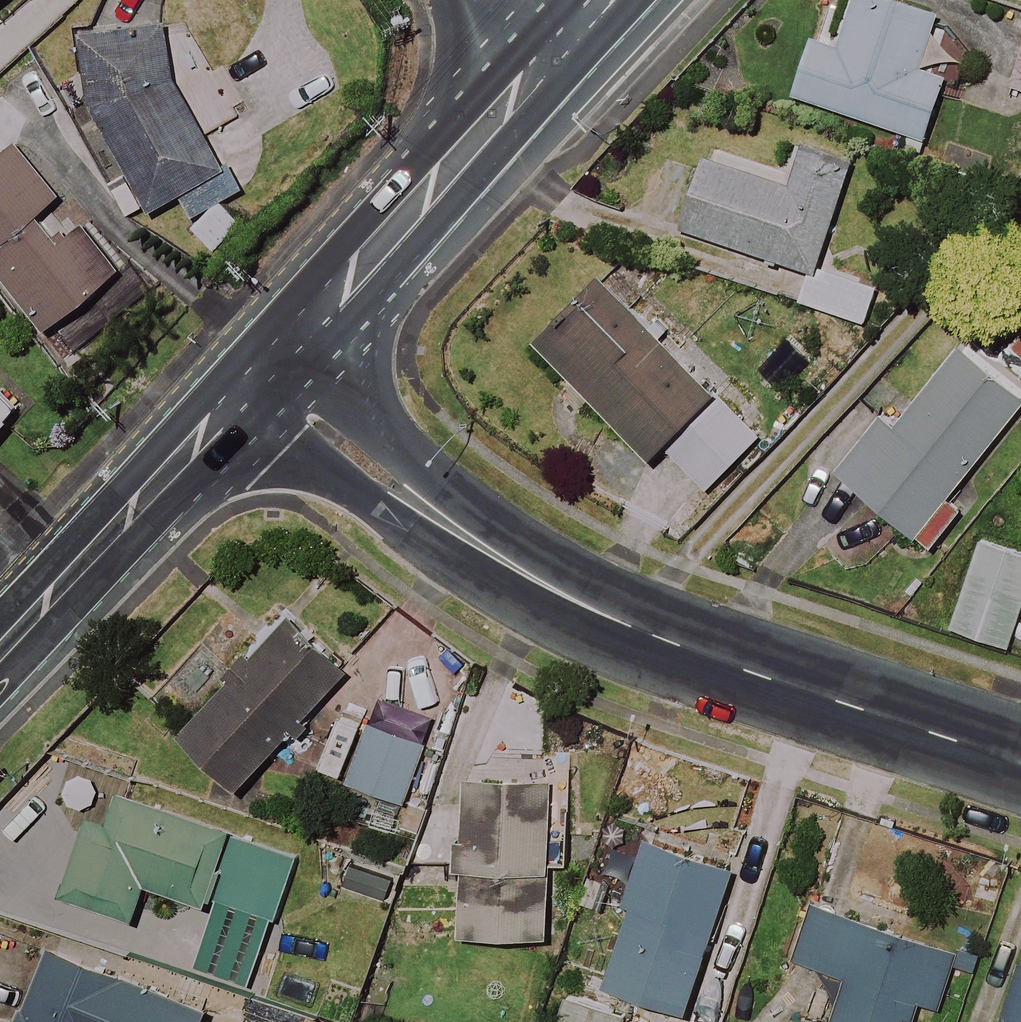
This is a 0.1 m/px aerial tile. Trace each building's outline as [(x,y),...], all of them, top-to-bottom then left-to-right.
[(899,0),(851,0),(836,46),(812,38),(793,94),(926,139),(948,75),(919,65),(937,13),(899,0)] [(169,32),(156,23),(78,57),(132,179),(113,193),(131,221),(148,214),(150,220),(177,200),(228,249),(251,221),(229,203),(255,185),(273,137),(258,113),(212,135),(190,108),(172,78),(169,32)] [(1011,85),(1020,89),(1020,56),(1011,85)] [(817,267),(852,163),(802,145),(787,187),(704,159),(681,227),(811,271),(801,303),(867,324),(879,287),(817,267)] [(41,336),(120,276),(83,228),(60,245),(37,217),(59,200),(18,146),(0,160),(0,283),(41,336)] [(707,487),(731,463),(695,427),(722,400),(602,280),(541,340),(655,455),(664,445),(707,487)] [(1011,348),(1020,356),(1020,336),(1011,348)] [(951,344),(889,425),(883,420),(841,475),(934,546),(964,507),(952,498),(1020,407),(1020,397),(951,344)] [(23,411),(0,390),(0,436),(23,411)] [(982,540),(953,629),(1010,647),(1020,612),(1020,553),(982,540)] [(348,674),(290,618),(180,732),(237,788),(348,674)] [(353,734),(331,727),(316,774),(338,781),(353,734)] [(423,747),(368,729),(350,783),(406,801),(423,747)] [(690,1011),(686,1021),(727,1021),(801,793),(764,781),(736,869),(650,841),(629,905),(635,907),(610,985),(690,1011)] [(422,864),(454,865),(454,873),(466,873),(466,939),(549,939),(549,866),(564,866),(564,842),(549,842),(549,787),(466,787),(440,787),(439,809),(425,809),(422,864)] [(299,859),(122,802),(112,831),(89,823),(64,901),(135,924),(147,887),(220,911),(199,977),(255,995),(299,859)] [(812,908),(794,964),(848,981),(834,1021),(914,1021),(920,1004),(940,1010),(958,955),(812,908)] [(54,953),(26,1021),(206,1021),(209,1015),(89,967),(96,949),(62,936),(54,953)] [(1002,1021),(1020,1021),(1020,964),(1002,1021)]
